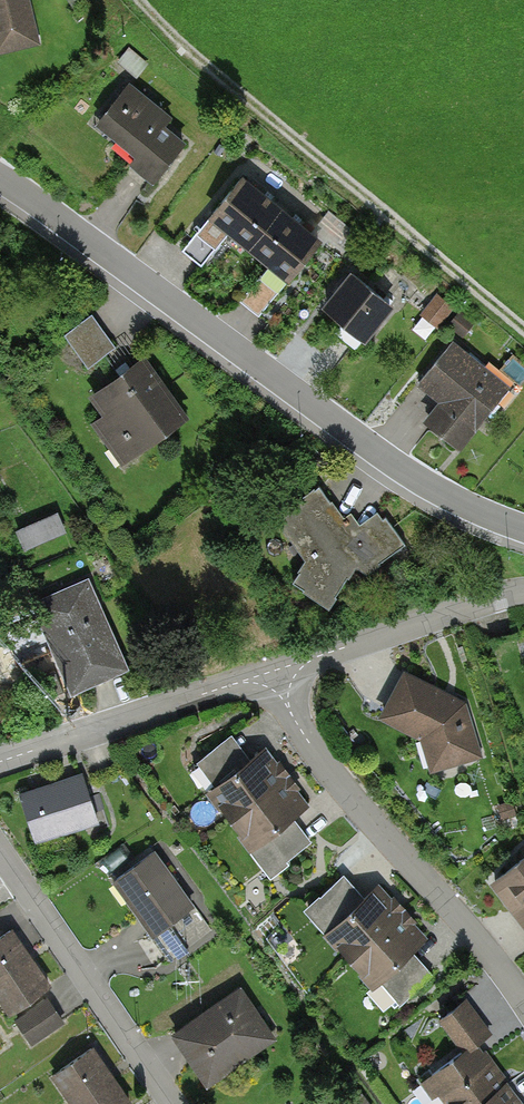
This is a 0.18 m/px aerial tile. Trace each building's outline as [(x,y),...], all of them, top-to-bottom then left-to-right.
[(44,50),(32,0),(0,0),(0,60),(44,50)] [(146,63),(130,49),(119,62),(136,76),(146,63)] [(128,86),(100,121),(139,153),(133,161),(155,178),(184,144),(152,118),(158,110),(128,86)] [(318,238),(242,180),(213,217),(289,276),(318,238)] [(393,310),(352,275),(328,304),(369,339),(393,310)] [(117,348),(94,315),(66,335),(89,368),(117,348)] [(508,386),(455,346),(425,386),(446,402),(428,427),(460,451),(508,386)] [(125,463),(189,417),(147,359),(94,398),(105,413),(94,421),(125,463)] [(312,559),(294,583),(331,610),(360,569),(367,578),(405,550),(378,514),(363,525),(353,512),(343,520),(320,490),(281,519),(312,559)] [(61,512),(17,529),(25,549),(68,532),(61,512)] [(129,670),(89,580),(33,604),(72,695),(129,670)] [(484,753),(471,704),(406,673),(385,716),(424,735),(433,767),(484,753)] [(308,809),(267,749),(250,761),(233,737),(200,759),(217,784),(208,790),(249,850),(258,843),(275,868),(308,845),(291,821),(308,809)] [(82,776),(23,794),(37,840),(96,822),(82,776)] [(192,906),(155,852),(116,878),(154,932),(192,906)] [(495,884),(523,921),(523,861),(495,884)] [(341,876),(306,910),(395,1003),(430,969),(414,952),(432,935),(383,884),(365,901),(341,876)] [(200,900),(192,906),(154,932),(172,959),(218,928),(200,900)] [(12,929),(0,937),(0,994),(12,1011),(51,984),(12,929)] [(277,1037),(242,986),(173,1034),(208,1085),(277,1037)] [(64,1018),(48,997),(17,1018),(33,1040),(64,1018)] [(426,1084),(442,1103),(523,1103),(523,1100),(480,1043),(495,1031),(471,1001),(446,1020),(470,1050),(426,1084)] [(94,1048),(53,1076),(73,1103),(130,1103),(132,1103),(94,1048)]
